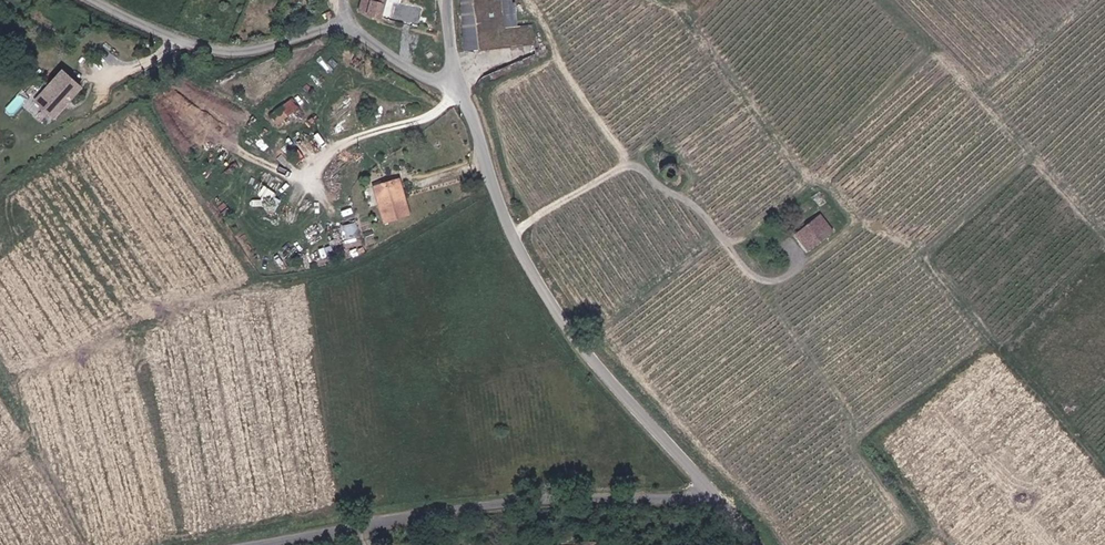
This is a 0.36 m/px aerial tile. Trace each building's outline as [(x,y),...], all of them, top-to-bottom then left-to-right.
[(369,15),(372,0),(361,0),(358,13),(369,15)] [(372,0),(369,15),(383,19),(388,0),(372,0)] [(409,6),(422,9),(424,0),(410,0),(409,6)] [(475,0),(459,0),(464,52),(479,51),(481,50),(475,0)] [(504,0),(475,0),(481,50),(539,43),(537,24),(508,28),(504,0)] [(70,99),(81,86),(63,69),(36,98),(54,115),(65,104),(63,102),(68,97),(70,99)] [(293,96),(270,115),(278,125),(301,105),(293,96)] [(663,167),(663,170),(663,172),(664,173),(666,175),(668,176),(670,176),(673,176),(675,175),(677,172),(677,170),(677,168),(676,165),(674,163),(672,162),(669,162),(666,163),(664,165),(663,167)] [(399,182),(375,189),(384,224),(409,218),(399,182)] [(358,221),(341,226),(344,237),(361,232),(358,221)] [(812,225),(791,240),(797,248),(805,243),(811,250),(824,240),(812,225)]
